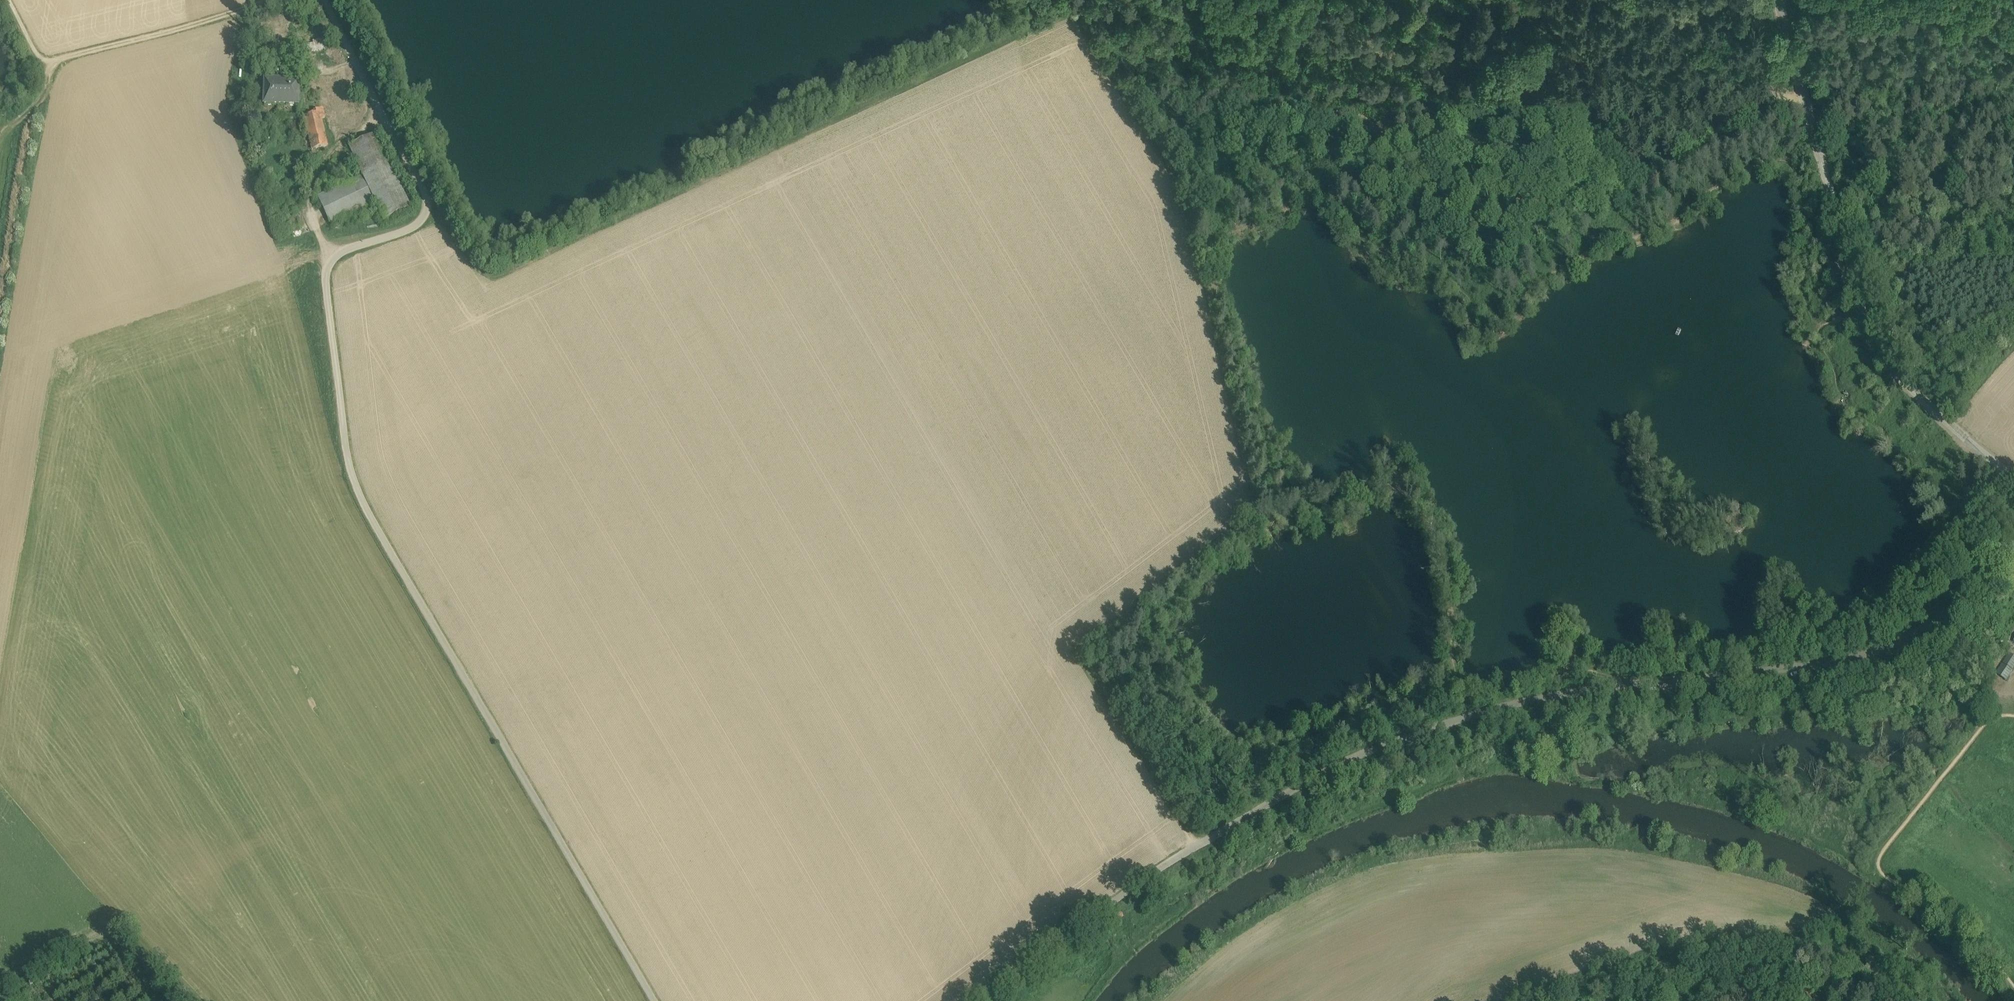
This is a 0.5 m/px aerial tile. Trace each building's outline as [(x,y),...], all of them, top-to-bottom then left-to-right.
[(300,82),(266,82),(265,107),(299,107),(300,82)] [(315,114),(305,117),(313,150),(325,147),(319,120),(325,119),(323,109),(315,111),(315,114)] [(376,135),(350,148),(364,177),(318,198),(330,223),(376,201),(385,221),(411,209),(376,135)]
